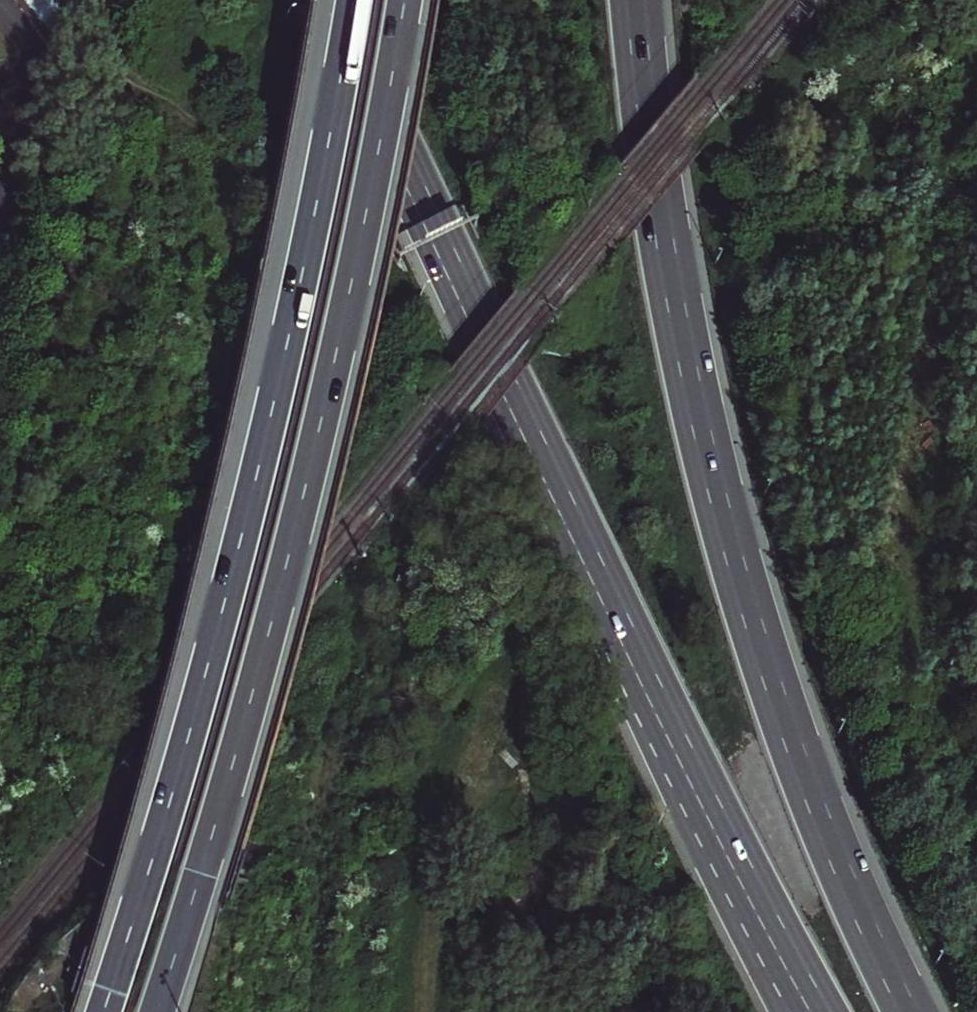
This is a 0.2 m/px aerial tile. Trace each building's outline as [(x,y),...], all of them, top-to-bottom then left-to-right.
[(76,35),(52,0),(12,0),(65,76),(76,35)]
